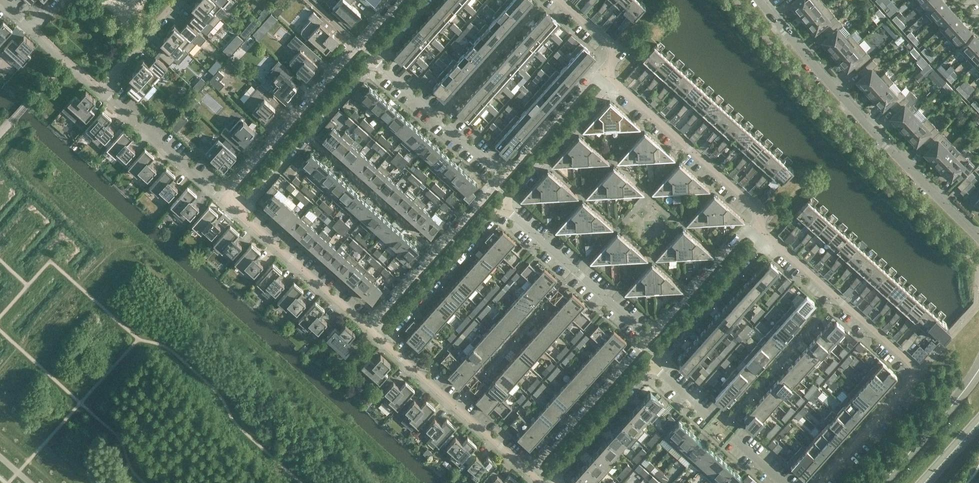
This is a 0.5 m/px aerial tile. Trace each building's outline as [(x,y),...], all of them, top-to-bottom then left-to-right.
[(201,0),(198,0),(192,7),(197,11),(190,19),(207,34),(221,18),(201,0)] [(221,18),(220,17),(234,1),(233,0),(201,0),(221,18)] [(333,8),(351,24),(361,13),(350,3),(353,0),(340,0),(333,8)] [(454,10),(443,0),(435,9),(449,22),(450,22),(447,19),(454,10)] [(461,0),(443,0),(454,10),(457,13),(464,6),(465,4),(461,0)] [(502,5),(516,17),(524,8),(515,0),(506,0),(502,5)] [(524,8),(532,0),(515,0),(524,8)] [(598,10),(602,13),(613,1),(614,0),(605,0),(598,10)] [(613,1),(623,10),(632,0),(614,0),(613,1)] [(623,10),(627,14),(618,27),(622,31),(645,5),(641,1),(640,2),(638,0),(632,0),(623,10)] [(791,3),(793,6),(791,8),(797,14),(814,0),(795,0),(791,3)] [(797,14),(805,24),(826,5),(822,0),(814,0),(797,14)] [(922,1),(929,9),(925,12),(939,0),(923,0),(922,1)] [(925,12),(933,20),(948,6),(943,0),(939,0),(925,12)] [(468,10),(472,6),(467,2),(465,4),(464,6),(468,10)] [(260,21),(272,8),(268,4),(260,12),(261,13),(257,18),(260,21)] [(277,16),(284,10),(278,4),(272,11),(277,16)] [(516,17),(502,5),(496,12),(491,8),(487,11),(492,15),(494,14),(494,13),(508,26),(516,17)] [(826,5),(805,24),(810,30),(812,28),(815,31),(823,24),(827,29),(838,19),(826,5)] [(948,6),(933,20),(936,17),(943,25),(939,28),(940,28),(955,14),(948,6)] [(879,8),(875,12),(880,17),(884,14),(879,8)] [(449,22),(435,9),(427,18),(438,28),(441,31),(449,22)] [(301,32),(303,34),(307,39),(309,36),(326,51),(338,38),(329,30),(333,25),(322,15),(320,17),(314,11),(308,17),(310,19),(302,28),(301,30),(301,32)] [(551,16),(546,11),(538,20),(552,33),(552,34),(550,35),(554,39),(558,35),(553,31),(560,24),(551,16)] [(617,16),(613,12),(608,18),(612,22),(617,16)] [(259,40),(278,19),(271,13),(253,34),(259,40)] [(486,22),(500,35),(508,26),(494,13),(494,14),(497,17),(489,25),(486,22)] [(955,14),(940,28),(947,36),(963,22),(955,14)] [(877,26),(888,39),(899,30),(888,17),(877,26)] [(245,38),(259,22),(254,18),(240,34),(245,38)] [(438,28),(427,18),(419,27),(430,37),(438,28)] [(843,24),(838,19),(827,29),(831,34),(823,41),(825,43),(823,45),(829,52),(850,33),(845,38),(837,29),(843,24)] [(552,33),(538,20),(530,29),(544,42),(550,35),(552,34),(552,33)] [(12,29),(3,21),(0,25),(0,43),(12,29)] [(167,32),(188,51),(197,42),(200,45),(206,38),(187,22),(180,29),(174,24),(167,32)] [(500,35),(486,22),(480,30),(475,25),(471,29),(476,33),(477,32),(478,31),(492,44),(500,35)] [(963,22),(947,36),(954,45),(970,31),(963,22)] [(430,37),(419,27),(411,36),(422,46),(430,37)] [(544,42),(530,29),(522,38),(536,51),(538,49),(544,42)] [(481,34),(473,43),(484,53),(492,44),(478,31),(477,32),(481,34)] [(188,51),(167,32),(168,34),(161,42),(165,46),(158,54),(170,64),(184,48),(188,52),(188,51)] [(850,33),(829,52),(837,61),(858,42),(850,33)] [(229,56),(243,40),(236,34),(222,50),(229,56)] [(23,63),(31,54),(27,51),(34,44),(24,35),(18,42),(12,37),(4,46),(23,63)] [(572,43),(576,39),(571,35),(568,39),(572,43)] [(966,57),(978,45),(978,40),(973,35),(958,49),(966,57)] [(422,46),(411,36),(403,45),(414,55),(422,46)] [(432,42),(436,46),(440,42),(435,38),(432,42)] [(536,51),(522,38),(514,47),(528,60),(536,51)] [(462,49),(465,52),(476,62),(484,53),(473,43),(469,40),(463,47),(462,49)] [(918,50),(924,47),(921,41),(915,44),(918,50)] [(581,42),(572,52),(586,64),(595,55),(590,50),(581,42)] [(858,42),(837,61),(843,67),(845,66),(847,68),(855,61),(859,66),(870,56),(858,42)] [(289,61),(306,76),(317,64),(310,57),(314,53),(305,44),(289,61)] [(414,55),(403,45),(395,54),(400,59),(409,67),(416,60),(417,58),(414,55)] [(966,57),(974,65),(978,60),(978,45),(966,57)] [(654,46),(643,59),(648,64),(638,77),(642,81),(653,68),(665,55),(661,51),(660,52),(654,46)] [(528,60),(514,47),(506,56),(517,66),(520,69),(522,67),(528,60)] [(914,56),(918,53),(913,47),(909,50),(914,56)] [(476,62),(465,52),(457,61),(468,71),(476,62)] [(575,54),(567,63),(578,73),(586,64),(572,52),(575,54)] [(665,55),(653,68),(657,72),(648,86),(652,89),(663,77),(675,63),(671,60),(670,61),(665,56),(665,55)] [(143,59),(136,67),(153,83),(153,82),(152,81),(159,74),(160,75),(168,67),(156,56),(149,64),(143,59)] [(517,66),(506,56),(498,65),(512,78),(509,75),(517,66)] [(468,71),(457,61),(454,58),(448,65),(443,61),(439,65),(444,69),(446,67),(460,80),(468,71)] [(268,83),(286,99),(296,87),(291,83),(293,81),(289,78),(293,73),(278,59),(266,73),(273,78),(268,83)] [(877,63),(872,59),(862,69),(866,73),(858,80),(860,83),(858,85),(864,91),(880,77),(872,68),(877,63)] [(556,69),(570,82),(578,73),(567,63),(559,72),(556,69)] [(675,63),(663,77),(667,81),(658,95),(661,98),(672,86),(685,72),(681,69),(680,70),(675,65),(675,64),(675,63)] [(512,78),(498,65),(490,74),(504,87),(502,89),(506,93),(510,89),(506,85),(512,78)] [(153,83),(136,67),(135,67),(137,69),(129,77),(134,81),(127,88),(139,99),(153,83)] [(446,67),(444,69),(437,76),(441,79),(452,89),(460,80),(446,67)] [(570,82),(556,69),(550,76),(548,78),(562,91),(570,82)] [(218,70),(209,80),(219,90),(224,84),(219,80),(224,75),(218,70)] [(548,78),(550,76),(545,72),(542,76),(547,80),(540,87),(554,100),(562,91),(548,78)] [(685,72),(672,86),(677,90),(667,104),(671,107),(682,95),(694,81),(691,77),(690,78),(685,74),(685,73),(685,72)] [(885,72),(880,77),(864,91),(872,100),(893,81),(885,72)] [(504,87),(490,74),(482,83),(496,96),(502,89),(504,87)] [(198,91),(206,81),(201,77),(193,86),(198,91)] [(439,94),(444,98),(452,89),(441,79),(432,88),(439,94)] [(694,81),(682,95),(687,99),(677,112),(681,116),(692,103),(704,90),(700,86),(700,87),(694,82),(695,81),(694,81)] [(893,81),(872,100),(878,107),(880,105),(882,108),(890,100),(895,105),(905,95),(893,81)] [(369,86),(364,82),(358,89),(358,88),(351,96),(357,101),(360,98),(368,106),(378,94),(369,86)] [(948,91),(951,87),(946,82),(942,85),(948,91)] [(496,96),(482,83),(474,92),(488,105),(486,107),(490,111),(494,107),(490,103),(488,104),(485,102),(493,93),(496,96)] [(243,102),(265,122),(274,112),(272,110),(279,102),(260,84),(243,102)] [(554,100),(540,87),(532,96),(547,109),(554,100)] [(76,94),(68,103),(62,109),(81,126),(95,111),(89,106),(96,99),(86,90),(80,98),(76,94)] [(704,90),(692,103),(697,108),(687,121),(691,125),(702,112),(714,99),(710,95),(709,96),(704,91),(705,90),(704,90)] [(910,90),(905,95),(895,105),(899,109),(891,117),(893,119),(891,121),(897,128),(913,113),(917,109),(913,103),(916,100),(916,96),(910,90)] [(488,105),(474,92),(466,101),(480,114),(486,107),(488,105)] [(387,102),(378,94),(368,106),(377,114),(387,102)] [(532,96),(524,105),(527,108),(538,118),(547,109),(532,96)] [(195,109),(201,102),(194,97),(189,103),(195,109)] [(714,99),(702,112),(707,117),(697,130),(701,133),(712,121),(724,107),(720,104),(719,105),(714,100),(715,99),(714,99)] [(583,130),(639,127),(640,127),(610,100),(583,130)] [(480,114),(466,101),(457,110),(462,115),(472,123),(480,114)] [(386,122),(396,110),(387,102),(377,114),(374,117),(383,125),(386,122)] [(724,107),(712,121),(716,125),(707,139),(711,142),(722,130),(734,116),(730,113),(729,114),(724,109),(724,108),(724,107)] [(518,112),(513,108),(510,112),(514,116),(508,123),(523,136),(531,127),(519,117),(519,116),(516,114),(518,112)] [(527,108),(519,116),(519,117),(531,127),(538,118),(527,108)] [(906,136),(921,122),(926,117),(918,108),(917,109),(913,113),(897,128),(906,136)] [(86,129),(95,137),(93,139),(100,145),(114,130),(107,123),(111,118),(102,110),(86,129)] [(360,115),(355,110),(351,114),(356,119),(360,115)] [(405,118),(396,110),(386,122),(395,130),(405,118)] [(176,132),(188,119),(182,114),(170,127),(176,132)] [(734,116),(722,130),(726,134),(717,148),(720,151),(731,139),(744,125),(740,121),(739,122),(734,118),(734,117),(734,116)] [(354,122),(349,117),(345,121),(350,126),(354,122)] [(928,140),(939,130),(926,117),(921,122),(906,136),(912,143),(914,141),(916,143),(924,136),(928,140)] [(237,139),(245,145),(253,135),(250,132),(257,124),(253,120),(249,125),(241,118),(229,131),(225,127),(221,132),(233,143),(237,139)] [(365,127),(369,123),(364,118),(360,122),(365,127)] [(414,126),(405,118),(395,130),(404,138),(414,126)] [(331,119),(323,127),(329,131),(322,138),(332,146),(342,135),(333,128),(336,124),(331,119)] [(374,127),(369,123),(365,127),(370,132),(374,127)] [(479,123),(476,127),(480,131),(484,127),(479,123)] [(523,136),(508,123),(502,130),(501,132),(515,144),(523,136)] [(363,130),(358,125),(354,129),(359,134),(363,130)] [(744,125),(731,139),(736,143),(726,156),(730,160),(741,148),(754,134),(750,130),(749,131),(743,126),(744,125)] [(423,134),(414,126),(404,138),(413,146),(423,134)] [(515,144),(501,132),(502,130),(497,126),(494,130),(498,134),(492,141),(501,150),(501,149),(506,154),(515,144)] [(124,129),(107,148),(116,156),(119,152),(126,158),(135,149),(128,142),(133,137),(124,129)] [(368,134),(363,130),(359,134),(364,139),(368,134)] [(952,143),(939,130),(928,140),(933,145),(925,152),(927,155),(925,157),(932,163),(952,143)] [(675,158),(645,131),(618,161),(674,158),(675,158)] [(387,139),(382,134),(378,138),(383,143),(387,139)] [(432,142),(423,134),(413,146),(422,154),(432,142)] [(579,134),(552,164),(552,165),(609,162),(609,161),(579,134)] [(754,134),(741,148),(746,152),(736,165),(740,169),(751,156),(763,143),(759,139),(759,140),(753,135),(754,134)] [(342,135),(332,146),(341,154),(351,143),(342,135)] [(205,152),(224,168),(236,154),(218,138),(205,152)] [(388,148),(392,143),(387,139),(383,143),(388,148)] [(377,150),(381,146),(376,141),(372,145),(377,150)] [(441,150),(432,142),(422,154),(431,161),(441,150)] [(351,143),(341,154),(350,162),(360,151),(351,143)] [(763,143),(751,156),(756,161),(746,174),(750,177),(761,165),(773,151),(769,148),(768,149),(763,144),(764,143),(763,143)] [(952,143),(932,163),(940,172),(955,157),(956,157),(961,152),(953,144),(952,143)] [(382,155),(386,150),(381,146),(377,150),(382,155)] [(145,148),(128,167),(137,175),(141,171),(148,178),(156,168),(149,161),(154,156),(145,148)] [(450,158),(441,150),(431,161),(428,165),(437,173),(450,158)] [(304,158),(299,154),(292,162),(298,167),(301,163),(309,171),(320,160),(310,151),(304,158)] [(360,151),(350,162),(358,170),(369,159),(360,151)] [(773,151),(761,165),(766,169),(756,183),(760,186),(771,174),(783,160),(779,157),(778,158),(773,153),(774,152),(773,151)] [(404,156),(398,152),(395,156),(400,160),(404,156)] [(956,157),(955,157),(940,172),(946,178),(948,176),(951,179),(958,171),(963,175),(974,165),(961,152),(956,157)] [(396,165),(400,160),(395,156),(391,160),(396,165)] [(409,161),(404,156),(400,160),(405,165),(409,161)] [(459,166),(450,158),(437,173),(446,181),(459,166)] [(369,159),(358,170),(367,178),(381,164),(381,163),(377,167),(369,159)] [(329,168),(320,160),(309,171),(306,174),(315,182),(329,168)] [(405,165),(400,160),(396,165),(401,170),(405,165)] [(783,160),(771,174),(781,183),(793,169),(789,166),(788,166),(783,162),(783,161),(783,160)] [(709,189),(679,162),(652,192),(653,192),(709,189)] [(381,164),(367,178),(376,186),(387,175),(390,172),(381,164)] [(423,171),(417,166),(413,170),(419,175),(423,171)] [(468,174),(459,166),(446,181),(455,189),(468,174)] [(587,195),(587,196),(643,193),(644,192),(614,166),(587,195)] [(166,167),(149,186),(159,194),(162,190),(169,196),(178,187),(171,181),(175,175),(166,167)] [(338,176),(329,168),(315,182),(324,190),(338,176)] [(548,169),(521,199),(578,196),(548,169)] [(424,180),(428,175),(423,171),(419,175),(424,180)] [(413,182),(417,178),(411,173),(407,177),(413,182)] [(477,183),(468,174),(455,189),(458,186),(466,193),(463,197),(469,202),(476,194),(471,190),(477,183)] [(301,180),(296,175),(292,179),(297,184),(301,180)] [(387,175),(376,186),(385,194),(396,183),(387,175)] [(347,184),(338,176),(324,190),(333,198),(347,184)] [(971,181),(966,177),(957,185),(962,190),(971,181)] [(418,187),(422,182),(417,178),(413,182),(418,187)] [(295,187),(290,182),(286,187),(291,192),(295,187)] [(437,191),(441,187),(435,182),(431,186),(437,191)] [(310,188),(305,183),(301,188),(306,192),(310,188)] [(396,183),(385,194),(394,202),(404,191),(396,183)] [(272,184),(265,192),(270,197),(264,204),(273,212),(283,201),(275,193),(278,190),(272,184)] [(356,192),(347,184),(333,198),(342,206),(356,192)] [(188,186),(171,205),(168,208),(184,222),(199,206),(192,200),(197,194),(188,186)] [(770,195),(775,190),(771,186),(765,191),(770,195)] [(446,191),(441,187),(437,191),(442,196),(446,191)] [(311,197),(315,193),(310,188),(306,192),(311,197)] [(435,194),(429,189),(425,193),(431,198),(435,194)] [(304,195),(299,190),(295,194),(300,200),(304,195)] [(404,191),(394,202),(403,211),(413,199),(404,191)] [(354,211),(364,200),(356,192),(342,206),(351,214),(354,211)] [(687,223),(688,223),(744,220),(714,193),(687,223)] [(436,203),(440,199),(435,194),(431,198),(436,203)] [(305,204),(309,200),(304,195),(300,200),(305,204)] [(451,204),(455,200),(450,195),(446,199),(451,204)] [(283,201),(273,212),(282,220),(292,209),(296,204),(287,196),(283,201)] [(413,199),(403,211),(412,219),(423,207),(422,207),(426,204),(417,196),(413,199)] [(328,204),(323,199),(319,204),(324,208),(328,204)] [(373,208),(364,200),(354,211),(363,219),(373,208)] [(583,200),(556,230),(612,227),(613,227),(583,200)] [(807,201),(796,214),(806,223),(818,209),(815,206),(814,207),(807,201)] [(445,211),(449,207),(443,202),(440,206),(445,211)] [(329,213),(333,209),(328,204),(324,208),(329,213)] [(209,205),(192,224),(201,232),(204,228),(212,235),(212,234),(215,237),(220,232),(217,229),(220,225),(213,219),(218,213),(209,205)] [(318,216),(322,211),(317,206),(313,210),(318,216)] [(423,207),(412,219),(421,227),(431,215),(423,207)] [(372,227),(382,216),(373,208),(363,219),(360,222),(369,230),(372,227)] [(292,209),(282,220),(291,228),(304,213),(301,217),(292,209)] [(818,209),(806,223),(811,227),(801,241),(805,244),(816,232),(828,218),(824,215),(818,211),(819,210),(818,209)] [(327,216),(322,211),(318,216),(323,220),(327,216)] [(304,213),(291,228),(300,236),(313,221),(304,213)] [(431,215),(421,227),(431,235),(437,228),(442,232),(449,225),(443,219),(440,223),(431,215)] [(391,224),(382,216),(372,227),(381,235),(391,224)] [(345,221),(339,217),(336,221),(341,226),(345,221)] [(828,218),(816,232),(826,241),(838,227),(834,223),(833,224),(828,219),(829,218),(828,218)] [(313,221),(300,236),(309,244),(319,233),(310,225),(313,221)] [(341,226),(336,221),(332,225),(337,230),(341,226)] [(350,226),(345,221),(341,226),(346,230),(350,226)] [(230,224),(213,243),(222,251),(226,247),(233,254),(242,244),(235,238),(239,232),(230,224)] [(400,232),(391,224),(381,235),(390,243),(400,232)] [(342,235),(346,230),(341,226),(337,230),(342,235)] [(795,235),(800,230),(796,226),(791,231),(795,235)] [(838,227),(826,241),(831,245),(821,258),(825,262),(836,249),(848,236),(844,232),(843,233),(838,228),(839,227),(838,227)] [(656,257),(656,258),(713,255),(713,254),(683,228),(656,257)] [(318,252),(328,241),(331,237),(322,229),(319,233),(309,244),(318,252)] [(498,235),(493,231),(485,240),(490,244),(503,256),(513,264),(514,266),(522,257),(511,247),(515,242),(503,230),(498,235)] [(364,236),(358,231),(354,236),(360,241),(364,236)] [(617,231),(590,261),(591,261),(647,258),(617,231)] [(409,240),(400,232),(390,243),(399,251),(409,240)] [(365,245),(369,241),(364,236),(360,241),(365,245)] [(848,236),(836,249),(840,254),(831,267),(835,270),(845,258),(858,244),(854,241),(853,242),(848,237),(848,236)] [(358,243),(352,238),(348,242),(354,248),(358,243)] [(423,254),(418,249),(419,248),(409,240),(399,251),(400,252),(396,256),(404,263),(405,262),(410,268),(423,254)] [(328,241),(318,252),(327,260),(337,249),(328,241)] [(251,243),(235,262),(244,270),(247,267),(254,273),(263,263),(256,257),(261,251),(251,243)] [(359,252),(363,248),(358,243),(354,248),(359,252)] [(815,253),(820,247),(816,243),(811,249),(815,253)] [(503,256),(490,244),(483,252),(496,263),(503,256)] [(858,244),(845,258),(850,262),(841,276),(844,279),(855,267),(868,253),(864,250),(863,251),(858,246),(858,245),(858,244)] [(337,249),(327,260),(336,268),(346,257),(349,253),(340,245),(337,249)] [(382,252),(376,247),(372,252),(378,257),(382,252)] [(387,257),(382,252),(378,257),(383,261),(387,257)] [(496,263),(483,252),(476,260),(489,271),(496,263)] [(349,253),(346,257),(336,268),(345,276),(358,261),(349,253)] [(868,253),(855,267),(860,271),(850,285),(854,288),(865,276),(878,262),(873,259),(867,255),(868,254),(868,253)] [(376,259),(370,254),(366,258),(372,263),(376,259)] [(381,264),(376,259),(372,263),(377,268),(381,264)] [(391,260),(387,265),(392,269),(396,265),(391,260)] [(489,271),(476,260),(469,268),(482,279),(489,271)] [(364,273),(367,269),(358,261),(345,276),(354,284),(364,273)] [(273,262),(256,281),(265,289),(268,286),(275,292),(284,282),(277,276),(282,271),(273,262)] [(652,262),(625,292),(682,289),(652,262)] [(765,262),(757,270),(769,280),(772,283),(782,272),(774,265),(771,263),(768,265),(765,262)] [(878,262),(865,276),(870,280),(860,293),(864,297),(875,285),(887,271),(883,267),(883,268),(877,263),(878,262)] [(528,263),(520,272),(532,281),(544,293),(550,298),(558,289),(552,284),(557,279),(544,268),(540,273),(528,263)] [(509,275),(516,268),(514,266),(513,264),(506,272),(509,275)] [(390,272),(384,267),(380,271),(386,276),(390,272)] [(482,279),(469,268),(462,276),(474,287),(482,279)] [(367,269),(364,273),(354,284),(363,292),(376,277),(367,269)] [(769,280),(757,270),(750,278),(761,288),(769,280)] [(887,271),(875,285),(880,289),(870,302),(874,306),(885,293),(897,280),(893,276),(892,277),(887,272),(888,271),(887,271)] [(504,281),(509,275),(506,272),(501,278),(504,281)] [(515,280),(520,275),(516,272),(512,277),(515,280)] [(474,287),(462,276),(454,284),(467,295),(474,287)] [(376,277),(363,292),(372,301),(378,294),(383,298),(390,290),(384,285),(381,289),(373,281),(376,277)] [(510,285),(515,280),(512,277),(507,282),(510,285)] [(782,283),(786,286),(791,280),(788,277),(782,283)] [(761,288),(750,278),(743,286),(754,296),(761,288)] [(897,280),(885,293),(889,298),(880,311),(884,314),(895,302),(907,289),(903,285),(902,286),(897,281),(898,280),(897,280)] [(544,293),(532,281),(525,289),(537,300),(544,293)] [(294,282),(277,300),(286,308),(290,305),(297,311),(306,301),(298,295),(303,290),(294,282)] [(494,291),(499,286),(496,283),(491,288),(494,291)] [(467,295),(454,284),(447,292),(460,303),(467,295)] [(754,296),(743,286),(736,294),(747,304),(754,296)] [(490,297),(494,291),(491,288),(486,294),(490,297)] [(500,296),(505,291),(502,288),(497,293),(500,296)] [(792,292),(788,288),(784,294),(787,297),(792,292)] [(537,300),(525,289),(518,297),(530,308),(537,300)] [(907,289),(895,302),(899,306),(890,320),(893,323),(904,311),(917,297),(913,294),(912,295),(907,290),(907,289)] [(460,303),(447,292),(440,300),(453,311),(460,303)] [(567,298),(562,293),(554,302),(559,306),(572,318),(583,328),(591,319),(580,309),(585,304),(572,292),(567,298)] [(496,301),(500,296),(497,293),(492,299),(496,301)] [(747,304),(736,294),(728,302),(743,315),(740,312),(747,304)] [(801,295),(794,303),(808,316),(816,307),(812,304),(814,302),(811,299),(812,299),(807,294),(804,297),(801,295)] [(530,308),(518,297),(510,305),(523,317),(530,308)] [(917,297),(904,311),(909,315),(899,329),(903,332),(914,320),(927,306),(923,303),(922,303),(916,299),(917,298),(917,297)] [(480,307),(485,302),(482,299),(477,305),(480,307)] [(453,311),(440,300),(433,308),(446,319),(453,311)] [(324,309),(315,301),(299,319),(301,322),(297,326),(306,334),(313,326),(318,330),(319,329),(324,334),(332,326),(326,321),(327,320),(320,314),(324,309)] [(743,315),(728,302),(721,310),(735,323),(743,315)] [(808,316),(794,303),(787,311),(801,324),(808,316)] [(486,312),(491,307),(488,304),(483,309),(486,312)] [(475,313),(480,307),(477,305),(472,310),(475,313)] [(523,317),(510,305),(503,313),(516,325),(523,317)] [(572,318),(559,306),(553,314),(565,325),(572,318)] [(927,306),(914,320),(924,329),(936,315),(932,311),(932,312),(926,307),(927,306)] [(446,319),(433,308),(426,316),(438,327),(446,319)] [(481,318),(486,312),(483,309),(478,315),(481,318)] [(516,325),(503,313),(500,310),(493,318),(496,321),(509,333),(516,325)] [(735,323),(721,310),(714,318),(725,328),(732,321),(735,323)] [(801,324),(787,311),(780,319),(783,322),(794,332),(801,324)] [(565,325),(553,314),(545,322),(558,333),(565,325)] [(466,324),(471,318),(467,315),(462,321),(466,324)] [(936,315),(924,329),(934,338),(938,334),(940,336),(948,327),(946,325),(947,324),(942,320),(941,321),(936,316),(937,315),(936,315)] [(438,327),(426,316),(419,324),(431,335),(438,327)] [(725,328),(714,318),(707,326),(718,336),(725,328)] [(419,324),(413,319),(405,328),(411,333),(406,338),(419,349),(423,344),(435,354),(443,345),(431,335),(419,324)] [(472,328),(476,323),(473,320),(468,325),(472,328)] [(461,329),(466,324),(462,321),(458,326),(461,329)] [(496,321),(489,329),(501,341),(509,333),(496,321)] [(831,321),(823,329),(834,339),(836,337),(840,340),(845,335),(841,332),(844,328),(840,324),(839,324),(836,322),(834,324),(831,321)] [(558,333),(545,322),(538,330),(551,341),(558,333)] [(773,327),(772,327),(787,340),(794,332),(783,322),(776,329),(773,327)] [(327,336),(346,352),(354,343),(349,339),(355,331),(345,323),(339,330),(335,327),(327,336)] [(467,334),(472,328),(468,325),(463,331),(467,334)] [(590,334),(601,344),(614,355),(619,360),(627,351),(622,346),(626,341),(614,330),(609,335),(598,325),(590,334)] [(718,336),(707,326),(700,334),(711,344),(718,336)] [(787,340),(772,327),(765,335),(779,348),(787,340)] [(489,329),(482,337),(494,349),(501,341),(489,329)] [(579,337),(583,332),(580,329),(575,334),(579,337)] [(834,339),(823,329),(816,337),(830,350),(837,342),(834,339)] [(551,341),(538,330),(531,338),(544,350),(551,341)] [(450,341),(456,334),(453,331),(447,338),(450,341)] [(478,334),(471,342),(474,345),(487,357),(494,349),(482,337),(478,334)] [(574,343),(579,337),(575,334),(570,340),(574,343)] [(589,337),(586,334),(581,340),(584,343),(589,337)] [(711,344),(700,334),(692,342),(704,353),(711,344)] [(779,348),(765,335),(768,338),(761,346),(758,343),(772,356),(779,348)] [(457,344),(462,339),(459,336),(454,341),(457,344)] [(830,350),(816,337),(809,345),(823,358),(830,350)] [(544,350),(531,338),(524,346),(537,358),(544,350)] [(579,348),(584,343),(581,340),(576,345),(579,348)] [(452,350),(457,344),(454,341),(449,347),(452,350)] [(704,353),(692,342),(685,350),(696,361),(704,353)] [(848,351),(853,346),(849,342),(844,348),(848,351)] [(856,347),(860,351),(864,346),(860,342),(856,347)] [(772,356),(758,343),(751,351),(765,364),(772,356)] [(601,344),(594,351),(607,363),(614,355),(601,344)] [(474,345),(467,353),(480,365),(487,357),(474,345)] [(564,353),(569,348),(566,345),(561,350),(564,353)] [(823,358),(809,345),(801,353),(816,366),(823,358)] [(537,358),(524,346),(517,354),(529,366),(537,358)] [(480,365),(467,353),(463,349),(456,357),(460,361),(473,372),(480,365)] [(920,362),(928,353),(924,349),(916,358),(920,362)] [(559,359),(564,353),(561,350),(556,356),(559,359)] [(575,353),(571,350),(566,356),(570,359),(575,353)] [(696,361),(685,350),(678,359),(681,362),(679,365),(686,372),(696,361)] [(473,372),(460,361),(456,357),(449,351),(441,360),(452,370),(448,375),(461,386),(465,381),(470,386),(478,377),(473,372)] [(594,351),(587,359),(600,371),(607,363),(594,351)] [(765,364),(751,351),(744,359),(758,372),(765,364)] [(816,366),(801,353),(794,361),(809,374),(816,366)] [(374,361),(369,357),(361,366),(380,382),(388,373),(384,370),(390,363),(381,354),(374,361)] [(529,366),(517,354),(509,362),(522,374),(529,366)] [(849,363),(853,358),(849,355),(845,359),(849,363)] [(570,359),(566,356),(562,361),(565,364),(570,359)] [(587,359),(580,367),(593,379),(600,371),(587,359)] [(758,372),(744,359),(743,360),(746,362),(739,370),(751,380),(758,372)] [(844,368),(849,363),(845,359),(840,364),(844,368)] [(879,359),(871,367),(888,383),(890,381),(891,381),(897,375),(879,359)] [(550,369),(555,364),(551,361),(546,366),(550,369)] [(809,374),(794,361),(787,369),(798,379),(805,372),(808,374),(809,374)] [(522,374),(509,362),(502,370),(515,382),(522,374)] [(545,375),(550,369),(546,366),(542,372),(545,375)] [(560,369),(557,366),(552,372),(556,375),(560,369)] [(580,367),(573,375),(585,387),(593,379),(580,367)] [(706,376),(709,372),(704,367),(700,371),(706,376)] [(739,370),(736,367),(729,375),(743,388),(751,380),(739,370)] [(888,383),(871,367),(864,376),(881,391),(882,389),(883,390),(889,383),(888,383)] [(798,379),(787,369),(780,377),(791,387),(798,379)] [(515,382),(502,370),(495,378),(508,390),(515,382)] [(551,380),(556,375),(552,372),(547,377),(551,380)] [(711,383),(715,377),(712,374),(707,379),(711,383)] [(573,375),(565,383),(578,395),(585,387),(573,375)] [(699,375),(695,380),(699,383),(703,379),(699,375)] [(743,388),(729,375),(722,383),(736,396),(743,388)] [(414,389),(405,381),(400,386),(393,380),(388,376),(378,387),(383,391),(385,390),(389,394),(382,402),(391,410),(395,406),(398,408),(414,389)] [(829,385),(834,380),(830,376),(825,381),(829,385)] [(856,384),(860,388),(873,400),(875,398),(881,392),(881,391),(864,376),(856,384)] [(535,385),(540,380),(537,377),(532,383),(535,385)] [(791,387),(780,377),(773,385),(784,395),(791,387)] [(508,390),(495,378),(488,386),(501,397),(504,400),(511,392),(508,390)] [(501,397),(488,386),(483,381),(475,390),(480,395),(476,400),(488,411),(493,406),(504,416),(512,407),(504,400),(501,397)] [(546,385),(542,382),(538,388),(541,391),(546,385)] [(531,391),(535,385),(532,383),(527,388),(531,391)] [(578,395),(565,383),(558,392),(571,403),(578,395)] [(736,396),(722,383),(722,384),(725,386),(715,397),(720,402),(720,401),(723,404),(725,401),(729,405),(736,396)] [(860,388),(856,384),(849,393),(852,396),(865,408),(867,406),(868,407),(874,400),(873,400),(860,388)] [(784,395),(773,385),(766,393),(777,403),(784,395)] [(536,396),(541,391),(538,388),(533,393),(536,396)] [(650,391),(643,400),(655,411),(662,403),(666,406),(669,403),(661,396),(659,398),(650,391)] [(813,401),(818,395),(814,391),(813,392),(809,397),(813,401)] [(571,403),(558,392),(551,400),(564,411),(571,403)] [(521,402),(526,396),(523,393),(518,399),(521,402)] [(777,403),(766,393),(758,401),(770,411),(777,403)] [(849,393),(841,401),(858,416),(859,415),(860,415),(866,409),(865,408),(852,396),(849,393)] [(435,408),(426,400),(421,405),(414,398),(402,412),(406,415),(401,420),(412,429),(413,427),(416,429),(435,408)] [(532,402),(528,398),(522,405),(526,408),(532,402)] [(516,407),(521,402),(518,399),(513,404),(516,407)] [(564,411),(551,400),(544,408),(557,419),(564,411)] [(655,411),(643,400),(635,408),(648,419),(655,411)] [(770,411),(758,401),(751,409),(763,419),(770,411)] [(858,416),(841,401),(840,402),(844,405),(837,412),(851,424),(852,423),(853,424),(859,417),(858,416)] [(557,419),(544,408),(537,416),(549,427),(557,419)] [(648,419),(635,408),(628,416),(641,427),(648,419)] [(763,419),(751,409),(744,418),(747,421),(745,424),(748,426),(748,427),(752,431),(755,428),(758,431),(766,422),(763,419)] [(799,419),(804,413),(800,410),(795,415),(799,419)] [(837,412),(830,421),(843,433),(844,432),(845,432),(851,426),(850,425),(851,424),(837,412)] [(535,443),(540,448),(548,439),(543,434),(530,423),(519,413),(511,422),(522,432),(517,437),(530,448),(535,443)] [(671,415),(666,421),(670,424),(675,419),(671,415)] [(549,427),(537,416),(530,423),(543,434),(549,427)] [(641,427),(628,416),(621,424),(637,438),(644,430),(641,427)] [(456,426),(447,418),(442,423),(435,417),(426,427),(433,433),(430,437),(439,445),(456,426)] [(688,429),(679,420),(663,437),(673,446),(688,429)] [(666,430),(670,424),(666,421),(662,426),(666,430)] [(830,421),(822,430),(835,442),(837,440),(837,441),(843,434),(842,434),(843,433),(830,421)] [(637,438),(621,424),(614,432),(630,446),(637,438)] [(784,436),(789,430),(785,427),(779,432),(784,436)] [(771,437),(776,431),(772,428),(767,434),(771,437)] [(697,437),(688,429),(673,446),(682,454),(697,437)] [(822,430),(814,438),(828,450),(829,449),(830,449),(836,443),(835,442),(822,430)] [(630,446),(614,432),(607,440),(619,451),(626,443),(630,446)] [(656,440),(661,435),(656,432),(652,437),(656,440)] [(418,440),(412,435),(408,439),(414,444),(418,440)] [(476,445),(467,437),(463,442),(455,436),(447,445),(454,452),(451,455),(460,464),(476,445)] [(651,446),(656,440),(652,437),(647,442),(651,446)] [(706,445),(697,437),(682,454),(691,462),(706,445)] [(814,438),(807,447),(820,458),(821,457),(822,458),(828,451),(827,451),(828,450),(814,438)] [(619,451),(607,440),(599,448),(616,462),(612,459),(619,451)] [(772,448),(777,443),(773,440),(768,445),(772,448)] [(820,458),(807,447),(804,444),(796,452),(813,467),(814,466),(820,460),(820,459),(820,458)] [(715,453),(706,445),(691,462),(699,470),(715,453)] [(616,462),(599,448),(592,456),(608,470),(616,462)] [(642,457),(646,451),(642,448),(637,453),(642,457)] [(813,467),(796,452),(788,462),(805,477),(805,476),(806,474),(807,475),(813,468),(812,468),(813,467)] [(637,462),(642,457),(637,453),(633,458),(636,461),(637,462)] [(724,461),(715,453),(699,470),(708,478),(712,474),(724,461)] [(497,463),(488,455),(483,460),(476,454),(467,464),(475,470),(471,474),(480,482),(484,478),(492,468),(497,463)] [(608,470),(592,456),(585,464),(601,478),(608,470)] [(649,461),(645,465),(651,470),(655,466),(649,461)] [(712,474),(708,478),(714,482),(720,482),(733,469),(724,461),(712,474)] [(585,464),(578,472),(590,482),(597,482),(601,478),(585,464)] [(627,473),(632,468),(628,464),(623,469),(627,473)] [(649,472),(643,467),(639,472),(645,477),(649,472)] [(484,478),(488,482),(497,473),(492,468),(484,478)] [(622,478),(627,473),(623,469),(618,474),(622,478)] [(664,474),(658,469),(654,473),(660,478),(664,474)] [(733,469),(720,482),(737,482),(742,477),(733,469)] [(578,472),(570,481),(573,482),(590,482),(578,472)] [(509,474),(504,479),(497,473),(488,482),(489,482),(517,482),(518,482),(509,474)] [(669,478),(664,474),(660,478),(665,482),(669,478)] [(753,478),(748,475),(744,480),(747,482),(748,482),(753,478)]
